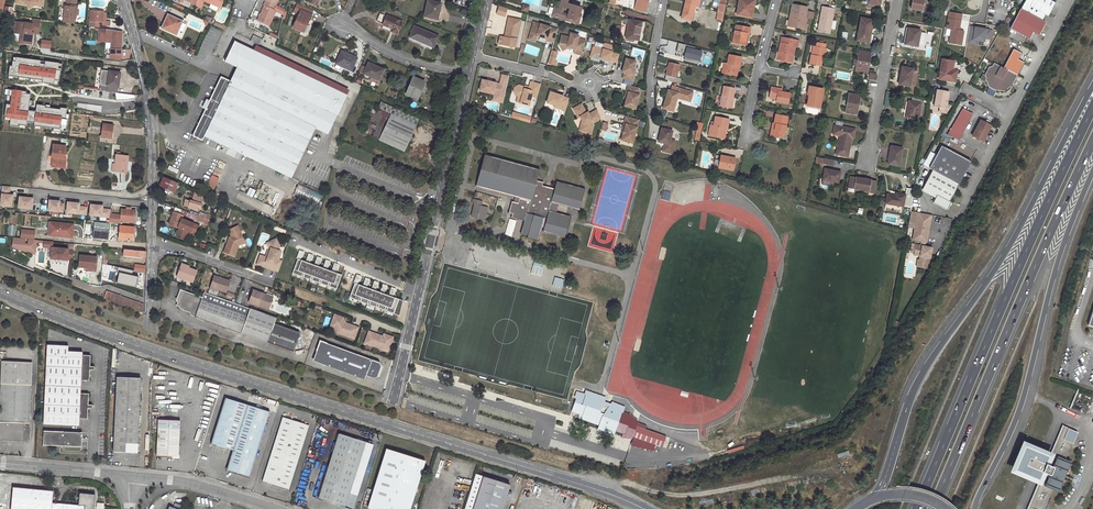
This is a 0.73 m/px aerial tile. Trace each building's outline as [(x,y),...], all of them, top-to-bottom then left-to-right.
[(16,4),(27,5),(30,9),(35,5),(38,3),(43,4),(44,0),(16,0),(16,4)] [(63,17),(64,17),(63,22),(74,23),(75,18),(75,19),(77,7),(75,7),(76,1),(72,0),(67,0),(66,5),(64,5),(63,17)] [(204,1),(211,4),(209,8),(217,11),(218,8),(219,8),(223,0),(198,0),(196,4),(195,5),(195,6),(200,8),(204,1)] [(567,0),(562,0),(558,10),(554,8),(551,16),(574,23),(576,16),(578,17),(581,8),(566,4),(567,0)] [(634,10),(645,12),(648,0),(636,0),(634,10)] [(712,7),(719,9),(718,12),(724,13),(726,0),(714,0),(712,7)] [(737,15),(750,17),(752,6),(754,6),(755,0),(740,0),(737,15)] [(879,0),(862,0),(862,2),(868,3),(868,7),(876,9),(877,5),(878,5),(879,0)] [(924,0),(913,0),(911,9),(922,11),(924,0)] [(1021,9),(1042,20),(1045,14),(1029,6),(1033,0),(1025,0),(1021,9)] [(1048,0),(1033,0),(1029,6),(1045,14),(1048,16),(1052,8),(1054,3),(1048,0)] [(269,26),(276,11),(273,10),(275,6),(265,1),(263,5),(264,6),(257,20),(269,26)] [(424,17),(437,19),(441,4),(438,3),(432,2),(428,1),(424,17)] [(98,26),(99,22),(101,22),(102,22),(103,9),(101,9),(101,3),(93,3),(92,9),(90,8),(89,21),(91,21),(91,26),(98,26)] [(293,28),(303,32),(311,15),(310,15),(312,11),(297,4),(294,12),(299,14),(293,28)] [(685,4),(681,18),(691,21),(693,13),(697,14),(699,7),(685,4)] [(793,16),(791,27),(806,30),(807,26),(806,25),(807,18),(805,18),(807,12),(807,8),(792,5),(790,15),(793,16)] [(507,9),(500,6),(497,14),(505,16),(507,9)] [(822,11),(819,24),(820,25),(819,32),(829,34),(834,9),(824,7),(823,11),(822,11)] [(1021,9),(1010,29),(1029,38),(1032,32),(1038,35),(1040,31),(1045,22),(1042,20),(1021,9)] [(959,31),(961,14),(947,12),(944,30),(948,30),(947,44),(961,46),(963,31),(959,31)] [(381,28),(391,32),(392,29),(393,30),(392,33),(396,34),(402,23),(387,16),(386,17),(380,14),(376,21),(383,24),(381,28)] [(167,15),(161,28),(176,35),(182,22),(167,15)] [(868,43),(869,35),(870,35),(873,20),(861,18),(857,41),(868,43)] [(39,29),(40,20),(33,19),(32,24),(15,22),(14,33),(24,34),(25,35),(24,43),(32,44),(33,33),(32,32),(32,29),(34,30),(35,29),(39,29)] [(515,21),(508,19),(505,35),(507,35),(506,38),(504,37),(503,45),(515,47),(520,24),(515,23),(515,21)] [(629,20),(626,38),(629,39),(633,39),(638,40),(641,23),(629,20)] [(554,42),(558,30),(534,22),(530,35),(531,37),(535,39),(537,38),(537,36),(547,39),(546,40),(554,42)] [(409,37),(425,45),(426,44),(433,47),(435,42),(437,37),(414,26),(409,37)] [(736,26),(732,43),(744,45),(744,43),(746,34),(749,34),(750,28),(736,26)] [(965,43),(988,48),(991,30),(968,26),(965,43)] [(905,45),(917,47),(920,30),(908,28),(905,45)] [(98,41),(111,43),(110,53),(120,54),(121,32),(106,30),(99,29),(98,41)] [(570,38),(564,36),(563,40),(560,42),(559,45),(562,51),(567,49),(567,47),(571,48),(575,49),(574,53),(582,55),(586,40),(578,38),(579,36),(571,34),(570,38)] [(253,35),(250,42),(258,46),(262,39),(253,35)] [(782,38),(779,53),(777,52),(776,59),(790,62),(790,58),(793,58),(795,47),(798,47),(799,41),(782,38)] [(347,95),(253,50),(235,41),(225,62),(237,68),(230,82),(221,78),(193,136),(202,141),(204,137),(291,178),(315,128),(327,134),(336,116),(337,116),(347,95)] [(617,63),(619,55),(611,53),(613,46),(612,46),(606,44),(604,44),(603,49),(593,46),(591,54),(601,57),(600,59),(605,61),(606,60),(609,61),(617,63)] [(253,50),(347,95),(349,90),(256,46),(253,50)] [(701,50),(684,46),(682,56),(699,60),(701,50)] [(811,55),(810,64),(821,66),(822,58),(825,58),(826,49),(815,47),(814,56),(811,55)] [(1013,49),(1003,68),(994,63),(992,66),(989,67),(985,75),(986,79),(985,80),(987,82),(988,87),(995,90),(1004,91),(1012,85),(1021,68),(1024,62),(1018,59),(1021,53),(1013,49)] [(335,64),(351,71),(356,59),(351,57),(352,56),(341,51),(335,64)] [(558,53),(551,51),(547,64),(556,66),(557,62),(555,62),(558,53)] [(867,73),(870,57),(870,53),(860,51),(859,55),(858,60),(857,65),(856,71),(867,73)] [(726,64),(724,73),(737,75),(738,67),(739,67),(741,58),(729,55),(727,64),(726,64)] [(42,61),(19,58),(18,62),(15,61),(14,67),(12,66),(10,76),(43,81),(43,84),(57,86),(57,82),(62,82),(64,70),(60,69),(61,64),(48,62),(48,65),(41,64),(42,61)] [(635,61),(625,59),(621,72),(624,73),(622,78),(632,81),(634,75),(631,75),(633,70),(635,61)] [(951,70),(953,61),(939,59),(936,81),(954,83),(956,70),(951,70)] [(667,62),(663,78),(680,83),(681,78),(676,77),(679,65),(667,62)] [(383,70),(368,63),(366,67),(363,73),(363,74),(371,78),(370,80),(375,83),(377,80),(378,81),(383,70)] [(898,85),(910,87),(913,69),(903,67),(902,76),(900,75),(898,85)] [(119,88),(121,72),(102,70),(100,85),(108,86),(107,92),(118,93),(119,88)] [(500,84),(506,85),(509,76),(502,75),(500,84)] [(413,77),(405,95),(416,99),(420,90),(421,91),(424,82),(413,77)] [(503,103),(506,85),(500,84),(490,82),(487,81),(482,80),(479,91),(494,94),(500,96),(498,102),(503,103)] [(536,98),(540,85),(530,82),(529,88),(528,90),(524,89),(524,87),(518,86),(514,88),(513,92),(515,96),(518,96),(521,97),(520,103),(528,106),(531,97),(536,98)] [(640,89),(628,86),(627,92),(629,93),(627,97),(625,106),(636,109),(640,95),(638,95),(640,89)] [(733,98),(734,89),(732,88),(726,87),(724,87),(720,106),(729,108),(731,98),(733,98)] [(776,102),(788,104),(790,94),(782,92),(776,91),(777,88),(771,87),(769,98),(777,99),(776,102)] [(809,95),(807,106),(820,108),(823,89),(812,87),(810,95),(809,95)] [(692,92),(677,88),(676,92),(668,90),(662,108),(674,111),(677,98),(681,99),(685,97),(690,99),(692,92)] [(28,92),(10,89),(9,95),(13,95),(12,104),(7,103),(5,118),(12,119),(11,126),(20,128),(21,125),(28,126),(29,122),(36,123),(35,126),(68,131),(69,119),(67,119),(69,109),(64,108),(64,110),(46,108),(46,107),(40,106),(39,112),(30,111),(32,95),(28,94),(28,92)] [(946,103),(947,100),(948,100),(949,92),(937,90),(934,106),(945,108),(946,103)] [(565,111),(569,99),(563,97),(563,96),(550,92),(547,103),(555,106),(559,107),(559,109),(565,111)] [(849,93),(846,112),(857,114),(860,95),(849,93)] [(347,95),(337,116),(342,118),(352,97),(347,95)] [(918,120),(921,103),(920,103),(920,101),(921,99),(912,97),(911,102),(909,101),(906,118),(918,120)] [(390,113),(416,125),(419,119),(381,102),(378,108),(390,113)] [(600,119),(597,110),(589,114),(588,112),(586,113),(581,104),(573,109),(578,118),(580,117),(584,125),(583,128),(582,131),(591,134),(593,125),(592,123),(600,119)] [(378,140),(390,113),(378,108),(373,106),(362,132),(378,140)] [(963,108),(948,135),(959,141),(973,114),(963,108)] [(513,112),(512,119),(531,122),(532,116),(513,112)] [(416,125),(390,113),(378,140),(404,152),(416,125)] [(779,138),(785,134),(788,117),(776,114),(774,123),(776,124),(775,129),(772,129),(770,136),(779,138)] [(625,124),(624,129),(621,140),(632,143),(639,120),(626,116),(623,124),(625,124)] [(725,131),(726,128),(727,129),(729,119),(712,116),(709,131),(712,132),(711,136),(722,138),(724,130),(725,131)] [(991,125),(981,120),(973,134),(974,136),(983,141),(987,133),(991,125)] [(607,131),(609,124),(603,122),(601,129),(607,131)] [(113,125),(103,124),(101,137),(111,138),(113,125)] [(840,136),(836,154),(848,157),(851,138),(853,138),(855,130),(835,126),(833,134),(840,136)] [(658,142),(669,144),(672,131),(663,129),(661,136),(659,136),(658,142)] [(53,145),(52,157),(53,157),(54,157),(54,160),(53,160),(52,167),(61,168),(62,161),(64,162),(64,159),(65,146),(53,145)] [(971,161),(941,146),(929,168),(933,170),(959,184),(967,170),(971,161)] [(891,147),(888,164),(899,166),(902,149),(891,147)] [(115,164),(114,171),(126,173),(128,156),(116,155),(115,164)] [(512,217),(525,221),(522,233),(529,235),(528,236),(538,239),(541,227),(542,223),(546,224),(545,228),(544,231),(564,237),(570,217),(555,213),(556,208),(554,207),(555,203),(557,203),(579,209),(584,190),(557,182),(556,189),(542,186),(543,182),(535,180),(538,170),(485,155),(477,186),(515,197),(519,198),(518,203),(514,202),(512,202),(509,213),(513,214),(512,217)] [(735,158),(721,155),(718,168),(733,171),(735,158)] [(815,157),(814,163),(823,165),(823,164),(832,166),(833,160),(815,157)] [(178,170),(169,166),(168,170),(177,174),(178,170)] [(823,180),(838,183),(840,172),(825,169),(823,180)] [(959,184),(933,170),(924,188),(937,195),(933,203),(947,210),(952,202),(950,201),(954,194),(959,184)] [(854,189),(869,191),(868,195),(873,196),(876,181),(850,176),(848,191),(853,192),(854,189)] [(160,186),(173,192),(177,183),(163,178),(160,186)] [(204,194),(211,197),(216,183),(210,180),(204,194)] [(316,201),(319,193),(299,185),(295,193),(316,201)] [(10,187),(2,186),(0,206),(11,207),(13,196),(9,195),(10,187)] [(885,207),(902,210),(905,195),(888,191),(885,207)] [(183,206),(199,211),(203,196),(197,194),(194,202),(192,202),(185,200),(183,206)] [(33,199),(19,197),(18,208),(32,209),(33,199)] [(474,204),(471,216),(484,220),(487,207),(480,205),(482,201),(473,199),(472,203),(474,204)] [(60,202),(49,201),(48,211),(63,213),(64,204),(59,204),(60,202)] [(67,202),(66,213),(86,215),(87,208),(79,207),(79,204),(67,202)] [(102,206),(90,205),(89,215),(110,218),(110,214),(110,210),(102,209),(102,206)] [(120,221),(134,222),(135,211),(130,210),(126,210),(122,209),(121,215),(110,214),(110,218),(109,223),(114,224),(120,224),(120,221)] [(190,213),(178,209),(177,212),(183,215),(198,221),(199,217),(190,213)] [(187,232),(190,233),(194,224),(182,219),(183,215),(177,212),(174,211),(168,224),(178,228),(176,235),(184,239),(187,232)] [(203,223),(206,215),(201,212),(200,214),(199,217),(198,221),(203,223)] [(931,216),(918,213),(913,240),(921,242),(920,247),(916,246),(914,253),(920,254),(920,256),(919,261),(917,261),(916,267),(926,269),(927,263),(928,263),(931,249),(924,247),(925,242),(926,243),(931,216)] [(73,223),(50,221),(49,227),(53,227),(53,233),(58,233),(58,232),(60,232),(60,233),(72,235),(73,223)] [(105,230),(114,231),(114,224),(109,223),(105,223),(105,230)] [(134,227),(120,226),(119,240),(132,241),(134,227)] [(238,226),(229,230),(232,236),(230,237),(232,241),(230,245),(228,243),(224,253),(235,256),(239,245),(245,242),(241,233),(241,232),(238,226)] [(53,227),(49,227),(49,234),(60,235),(60,233),(60,232),(58,232),(58,233),(53,233),(53,227)] [(26,239),(11,238),(10,249),(21,250),(25,251),(25,252),(32,252),(31,254),(35,254),(37,244),(37,240),(29,239),(28,245),(25,245),(26,239)] [(276,239),(269,243),(271,248),(269,248),(267,255),(266,257),(265,259),(260,257),(257,265),(274,271),(275,270),(279,272),(283,262),(279,260),(282,252),(278,251),(280,247),(276,239)] [(50,259),(67,260),(67,259),(72,260),(73,250),(68,250),(68,249),(52,248),(52,242),(37,240),(37,244),(44,244),(43,248),(51,249),(50,259)] [(123,258),(140,260),(140,257),(146,258),(146,252),(124,249),(123,258)] [(79,268),(89,269),(96,269),(97,257),(80,256),(79,268)] [(344,274),(299,259),(293,274),(338,290),(344,274)] [(177,277),(193,283),(197,271),(188,268),(181,266),(177,277)] [(210,287),(218,290),(226,293),(230,281),(214,276),(210,287)] [(553,285),(563,288),(565,280),(555,277),(553,285)] [(405,301),(357,283),(352,298),(401,315),(405,301)] [(191,315),(267,343),(293,352),(299,335),(274,325),(276,318),(204,293),(202,298),(180,290),(177,297),(174,299),(177,304),(180,304),(179,307),(180,310),(189,313),(191,315)] [(272,299),(262,296),(263,294),(253,290),(249,303),(268,310),(272,299)] [(126,299),(107,292),(104,299),(123,306),(126,299)] [(143,305),(126,299),(123,306),(143,314),(143,305)] [(343,318),(337,316),(336,321),(332,320),(330,326),(334,328),(337,333),(354,339),(358,328),(346,323),(342,322),(343,318)] [(383,336),(369,331),(364,343),(378,348),(378,346),(383,348),(384,347),(389,349),(393,337),(387,335),(386,338),(383,336)] [(318,341),(311,362),(318,364),(325,344),(318,341)] [(80,393),(81,380),(89,380),(90,369),(94,369),(94,365),(90,365),(90,354),(82,353),(82,351),(68,350),(68,344),(46,343),(43,424),(79,426),(79,419),(88,420),(88,409),(92,409),(92,405),(89,404),(89,393),(80,393)] [(318,364),(364,380),(365,376),(372,378),(376,377),(378,373),(380,372),(379,369),(380,366),(378,363),(325,344),(318,364)] [(0,382),(0,440),(23,441),(24,423),(29,423),(32,362),(1,361),(0,382)] [(116,377),(112,452),(137,453),(141,378),(116,377)] [(605,397),(587,391),(586,394),(604,400),(605,397)] [(598,429),(614,434),(615,430),(626,434),(632,418),(621,414),(622,410),(621,408),(617,406),(613,407),(603,404),(604,400),(586,394),(585,397),(577,394),(572,411),(583,415),(581,419),(599,425),(598,429)] [(211,443),(232,450),(226,469),(249,477),(269,412),(225,398),(211,443)] [(282,418),(262,481),(289,489),(308,426),(282,418)] [(157,419),(155,455),(178,456),(180,420),(157,419)] [(1039,484),(1029,508),(1045,508),(1058,476),(1059,474),(1072,443),(1074,444),(1078,432),(1069,429),(1070,428),(1064,425),(1052,452),(1047,464),(1045,463),(1041,471),(1044,472),(1039,484)] [(632,436),(662,446),(665,436),(641,427),(640,429),(635,427),(632,436)] [(42,445),(81,446),(82,433),(43,431),(42,445)] [(338,433),(317,499),(345,508),(348,498),(355,500),(372,444),(338,433)] [(1052,452),(1033,444),(1022,440),(1009,472),(1017,475),(1039,484),(1044,472),(1041,471),(1045,463),(1047,464),(1052,452)] [(425,461),(385,448),(366,508),(370,508),(410,508),(425,461)] [(472,508),(502,508),(510,485),(483,477),(472,508)] [(10,508),(94,508),(95,494),(80,493),(79,505),(52,503),(53,491),(12,487),(10,508)] [(532,499),(526,497),(522,508),(529,508),(532,499)] [(345,508),(349,508),(353,508),(355,500),(348,498),(345,508)]
